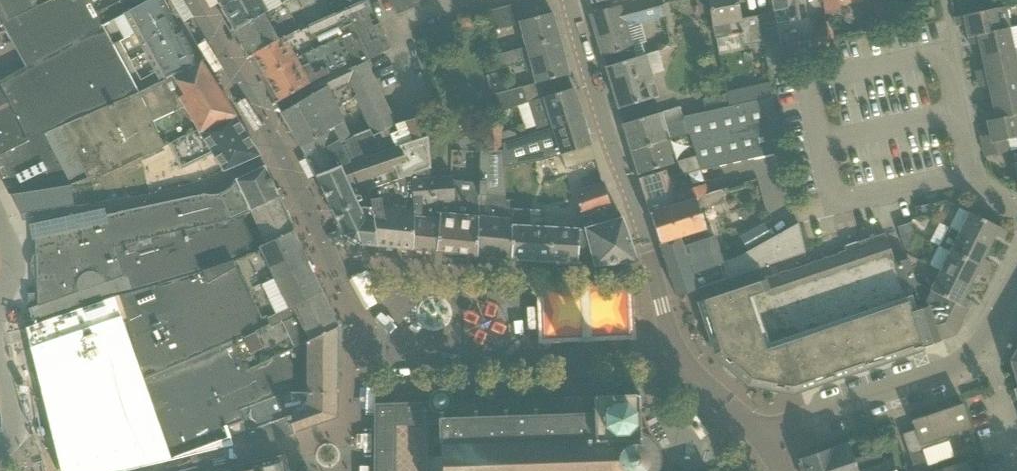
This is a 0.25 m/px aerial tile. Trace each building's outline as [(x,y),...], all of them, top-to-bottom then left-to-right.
[(50,0),(1,24),(19,57),(25,67),(0,80),(0,173),(2,177),(3,180),(7,187),(10,194),(71,185),(68,180),(45,134),(139,94),(163,81),(161,79),(180,69),(197,61),(196,60),(197,60),(192,51),(189,47),(182,34),(181,31),(179,32),(170,15),(172,14),(171,12),(170,13),(163,0),(50,0)] [(1,24),(50,0),(0,0),(0,21),(1,24)] [(220,7),(234,31),(267,11),(267,12),(281,4),(290,0),(233,0),(220,7)] [(234,31),(249,57),(287,35),(299,30),(291,14),(316,3),(315,0),(290,0),(281,4),(267,12),(267,11),(234,31)] [(398,14),(410,9),(406,0),(391,0),(398,14)] [(410,9),(422,3),(421,0),(406,0),(410,9)] [(591,18),(602,57),(612,54),(633,48),(632,46),(641,43),(646,42),(640,22),(665,16),(662,3),(661,0),(644,0),(621,7),(620,5),(593,13),(593,14),(591,17),(591,18)] [(715,38),(740,33),(742,45),(762,41),(763,46),(764,45),(758,15),(740,19),(737,0),(708,0),(715,38)] [(758,15),(764,45),(768,66),(772,66),(781,64),(784,63),(781,43),(779,36),(777,23),(791,20),(791,21),(797,20),(805,18),(802,4),(804,4),(803,0),(772,0),(774,12),(758,15)] [(826,13),(841,11),(840,5),(839,0),(824,0),(826,13)] [(362,1),(341,10),(353,35),(373,26),(362,1)] [(517,3),(486,11),(491,31),(519,24),(526,47),(559,38),(555,23),(553,17),(552,12),(520,21),(519,17),(516,5),(517,4),(517,3)] [(873,5),(877,27),(895,25),(892,3),(873,5)] [(995,8),(954,17),(956,26),(965,24),(968,37),(1000,30),(999,29),(1009,27),(1011,27),(1006,7),(995,9),(995,8)] [(287,35),(249,57),(263,82),(276,103),(315,80),(322,76),(322,77),(343,67),(343,68),(347,70),(354,66),(365,61),(353,35),(341,10),(332,14),(299,30),(287,35)] [(373,26),(353,35),(365,61),(369,60),(390,48),(379,24),(373,26)] [(968,37),(969,45),(978,43),(981,56),(1013,49),(1016,48),(1016,27),(1011,28),(1011,27),(1009,27),(999,29),(1000,30),(968,37)] [(526,47),(497,55),(501,68),(525,62),(527,70),(532,69),(535,83),(569,74),(559,38),(526,47)] [(660,46),(661,50),(661,51),(671,49),(669,42),(660,44),(660,46)] [(975,71),(977,79),(1016,70),(1016,66),(1013,49),(981,56),(984,69),(975,71)] [(618,109),(619,109),(653,98),(649,85),(654,83),(645,55),(605,67),(618,109)] [(68,180),(85,171),(88,178),(100,173),(101,176),(165,146),(169,144),(174,154),(202,138),(236,116),(201,61),(199,59),(197,61),(180,69),(161,79),(163,81),(139,94),(45,134),(68,180)] [(315,80),(276,103),(282,113),(281,114),(301,146),(334,129),(333,127),(344,121),(338,106),(354,98),(369,129),(370,129),(373,135),(395,124),(365,61),(354,66),(347,70),(343,68),(343,67),(322,77),(322,76),(315,80)] [(977,79),(979,88),(988,86),(991,98),(1016,92),(1016,70),(977,79)] [(507,91),(496,94),(501,111),(518,106),(573,88),(572,88),(569,74),(535,83),(507,91)] [(573,88),(518,106),(525,130),(535,127),(536,130),(551,126),(552,128),(582,118),(573,88)] [(748,91),(727,96),(729,106),(729,107),(750,103),(750,102),(748,91)] [(985,113),(986,121),(1016,115),(1016,92),(991,98),(994,111),(985,113)] [(725,95),(703,99),(705,111),(705,112),(728,108),(727,106),(725,95)] [(705,112),(683,117),(685,121),(688,132),(696,156),(701,169),(719,165),(783,152),(773,98),(750,103),(729,107),(728,108),(705,112)] [(624,123),(623,124),(631,151),(665,141),(665,140),(688,132),(685,121),(662,128),(657,113),(624,123)] [(980,136),(982,145),(1007,140),(1016,137),(1016,115),(986,121),(989,134),(980,136)] [(260,155),(236,116),(202,138),(174,154),(181,167),(211,153),(224,171),(260,155)] [(334,129),(301,146),(303,150),(304,150),(305,153),(305,154),(306,154),(306,155),(307,158),(316,174),(316,176),(382,152),(411,142),(427,137),(421,117),(405,122),(395,124),(373,135),(370,129),(369,129),(351,136),(344,121),(333,127),(334,129)] [(505,143),(502,144),(503,153),(504,166),(529,162),(544,160),(560,154),(590,145),(591,145),(590,142),(589,142),(583,123),(584,122),(582,118),(552,128),(518,139),(505,143)] [(502,121),(484,123),(486,145),(487,152),(503,153),(502,144),(502,132),(503,132),(502,121)] [(316,176),(315,176),(316,178),(317,178),(332,209),(331,209),(333,213),(343,235),(344,236),(345,236),(359,244),(360,245),(360,246),(361,245),(366,246),(370,246),(375,247),(375,246),(378,247),(378,246),(368,189),(412,175),(429,169),(430,168),(427,137),(411,142),(382,152),(316,176)] [(1007,140),(982,145),(985,157),(1009,151),(1007,140)] [(665,141),(631,151),(638,174),(672,164),(665,141)] [(590,145),(560,154),(565,169),(595,160),(590,145)] [(478,218),(477,256),(510,260),(509,220),(509,209),(510,202),(506,202),(504,166),(503,153),(487,152),(481,152),(480,181),(479,183),(479,218),(478,218)] [(696,156),(676,162),(681,175),(701,169),(696,156)] [(458,159),(458,174),(472,174),(473,160),(458,159)] [(208,194),(205,193),(220,222),(231,219),(279,196),(265,165),(235,179),(233,182),(232,184),(230,186),(228,188),(226,190),(224,191),(221,192),(219,193),(216,194),(213,194),(210,194),(208,194)] [(704,184),(708,194),(720,190),(729,187),(726,176),(722,177),(719,165),(701,169),(704,184)] [(412,175),(368,189),(378,246),(436,252),(439,221),(436,221),(435,199),(431,199),(429,179),(430,179),(429,169),(412,175)] [(650,213),(708,194),(704,184),(673,194),(665,170),(639,178),(650,213)] [(430,179),(429,179),(431,199),(435,199),(436,221),(439,221),(436,252),(477,256),(478,218),(479,218),(479,183),(480,181),(452,178),(452,177),(430,179)] [(602,183),(575,192),(584,229),(585,230),(594,265),(636,261),(636,260),(636,258),(635,259),(622,220),(622,218),(621,218),(620,214),(613,216),(603,183),(602,183)] [(71,185),(10,194),(20,214),(74,205),(71,185)] [(720,190),(708,194),(650,213),(649,213),(659,244),(679,238),(682,248),(713,237),(710,226),(705,228),(698,206),(703,204),(704,208),(724,201),(720,190)] [(220,222),(205,193),(134,209),(141,240),(115,247),(122,276),(28,309),(33,324),(87,305),(120,295),(173,278),(227,261),(240,257),(293,232),(295,230),(279,196),(231,219),(220,222)] [(932,211),(930,204),(920,206),(921,213),(932,211)] [(141,240),(134,209),(107,214),(105,216),(103,218),(101,220),(98,221),(96,222),(93,223),(91,224),(88,224),(85,224),(82,224),(80,223),(77,222),(75,221),(41,228),(35,236),(37,292),(27,293),(28,309),(122,276),(115,247),(141,240)] [(509,209),(509,220),(510,260),(527,260),(534,261),(550,262),(551,262),(553,228),(543,227),(544,217),(530,216),(530,209),(509,209)] [(954,230),(989,247),(995,235),(1003,239),(1007,231),(969,213),(959,232),(954,230)] [(913,233),(910,222),(903,225),(907,235),(912,233),(913,233)] [(722,263),(722,262),(713,237),(682,248),(679,238),(659,244),(660,246),(677,296),(696,289),(804,252),(797,224),(773,237),(749,250),(722,263)] [(749,250),(773,237),(765,224),(742,238),(749,250)] [(907,235),(903,225),(897,227),(904,248),(908,250),(915,235),(912,233),(907,235)] [(938,245),(938,246),(987,270),(991,263),(983,259),(989,247),(954,230),(948,227),(939,246),(938,245)] [(553,228),(551,262),(557,262),(567,262),(575,263),(592,263),(593,265),(594,265),(585,230),(584,229),(553,228)] [(270,317),(321,292),(312,272),(313,272),(303,251),(302,252),(293,232),(240,257),(227,261),(173,278),(202,354),(232,341),(274,324),(270,317)] [(895,263),(885,233),(859,242),(863,254),(856,257),(848,259),(846,254),(839,256),(838,255),(697,302),(697,305),(698,305),(705,326),(706,329),(709,328),(712,338),(709,344),(711,346),(714,354),(731,369),(748,384),(784,391),(793,393),(816,385),(815,385),(823,382),(824,383),(826,382),(825,381),(834,379),(865,369),(864,368),(873,365),(873,366),(875,366),(875,365),(883,362),(914,352),(922,349),(922,350),(924,349),(923,347),(939,342),(939,341),(956,335),(968,309),(930,291),(931,290),(915,282),(908,259),(895,263)] [(940,270),(940,271),(969,286),(975,274),(984,278),(987,270),(938,246),(928,265),(940,270)] [(940,271),(931,290),(930,291),(968,309),(972,302),(964,297),(969,286),(940,271)] [(120,295),(87,305),(33,324),(27,326),(44,395),(43,395),(50,422),(51,422),(55,440),(63,470),(125,470),(169,461),(154,414),(154,413),(143,379),(202,354),(173,278),(120,295)] [(270,317),(274,324),(232,341),(246,370),(295,348),(338,327),(321,292),(270,317)] [(230,437),(248,431),(244,421),(240,410),(290,393),(290,394),(331,393),(331,392),(336,388),(337,388),(337,387),(337,374),(338,372),(337,372),(337,369),(337,359),(338,359),(338,358),(337,357),(337,344),(338,344),(338,343),(337,343),(337,330),(338,330),(338,327),(295,348),(246,370),(154,414),(169,461),(174,459),(174,458),(180,453),(185,450),(197,444),(205,442),(213,440),(225,439),(225,440),(231,438),(230,437)] [(143,379),(154,413),(154,414),(246,370),(232,341),(202,354),(143,379)] [(645,435),(643,434),(640,433),(640,431),(639,431),(633,432),(632,403),(639,403),(638,394),(630,395),(630,401),(602,402),(602,396),(564,397),(564,399),(452,403),(453,401),(452,399),(452,397),(451,395),(450,394),(449,392),(447,391),(445,390),(444,389),(442,389),(440,389),(438,389),(437,389),(435,390),(433,391),(432,392),(431,393),(430,395),(429,396),(428,398),(428,400),(428,402),(428,404),(376,405),(375,470),(396,470),(396,425),(438,423),(438,444),(440,444),(440,456),(426,457),(427,470),(657,470),(658,470),(659,467),(660,464),(660,461),(660,458),(660,456),(659,453),(658,450),(657,447),(656,445),(654,443),(652,441),(650,439),(648,437),(645,435)] [(244,421),(248,431),(250,439),(265,443),(337,417),(338,393),(331,393),(290,394),(290,393),(240,410),(244,421)] [(926,461),(922,450),(948,441),(946,435),(970,427),(962,404),(912,421),(915,430),(902,434),(913,466),(926,461)] [(859,438),(829,449),(829,450),(825,451),(825,450),(798,459),(797,459),(799,463),(800,463),(803,470),(870,470),(859,438)] [(281,466),(280,462),(276,463),(277,464),(259,468),(259,467),(253,469),(246,470),(282,470),(281,466)] [(967,463),(942,470),(942,469),(936,470),(970,470),(967,463)]
